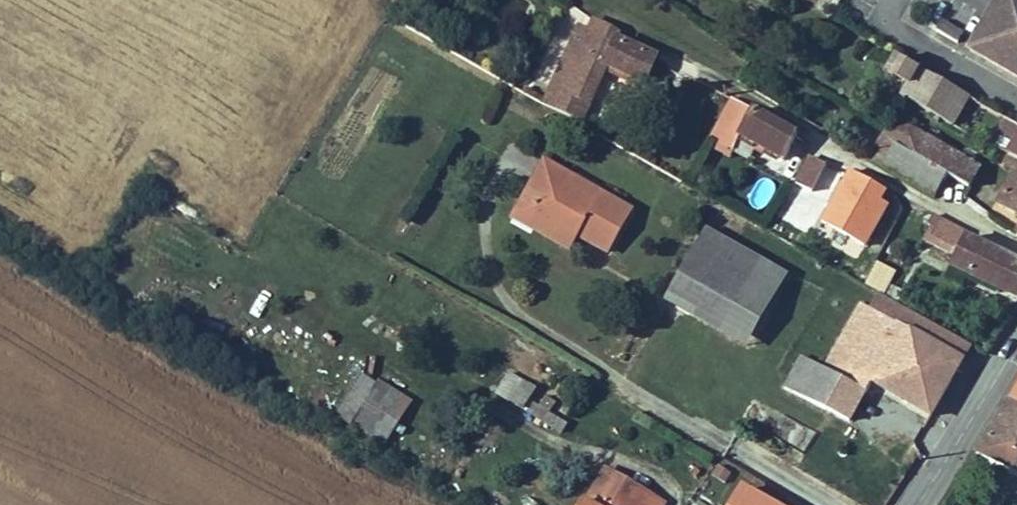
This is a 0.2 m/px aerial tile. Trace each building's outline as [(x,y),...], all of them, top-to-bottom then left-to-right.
[(986,46),(999,54),(993,65),(1016,78),(1016,0),(1011,0),(986,46)] [(588,102),(606,64),(646,82),(656,57),(617,40),(610,29),(595,20),(592,26),(599,30),(584,59),(569,53),(553,86),(588,102)] [(935,34),(958,41),(962,28),(939,21),(935,34)] [(999,54),(986,46),(980,57),(993,65),(999,54)] [(901,96),(953,125),(969,97),(896,56),(888,71),(908,83),(901,96)] [(781,159),(796,134),(733,99),(712,140),(733,150),(739,136),(781,159)] [(921,159),(937,169),(948,151),(909,128),(892,132),(891,134),(888,141),(895,144),(921,159)] [(879,136),(888,141),(891,134),(884,130),(879,136)] [(867,157),(882,166),(895,144),(888,141),(879,136),(870,152),(867,157)] [(1008,156),(1016,160),(1016,140),(1008,156)] [(921,159),(895,144),(882,166),(909,181),(921,159)] [(968,186),(979,167),(948,151),(937,169),(945,173),(968,186)] [(544,152),(521,193),(537,203),(532,212),(559,227),(564,218),(577,225),(608,243),(632,201),(599,183),(596,190),(570,176),(574,169),(544,152)] [(1008,156),(1003,164),(1016,170),(997,205),(1016,217),(1016,160),(1008,156)] [(824,165),(808,157),(808,158),(795,182),(809,190),(823,166),(824,165)] [(824,165),(823,166),(830,170),(840,176),(846,165),(835,158),(826,160),(824,165)] [(921,159),(909,181),(931,195),(945,173),(937,169),(921,159)] [(808,193),(816,197),(830,170),(823,166),(809,190),(808,193)] [(570,176),(596,190),(599,183),(574,169),(570,176)] [(813,236),(857,260),(894,193),(849,169),(813,236)] [(569,240),(577,225),(564,218),(559,227),(532,212),(537,203),(521,193),(513,208),(569,240)] [(807,212),(794,206),(783,226),(778,236),(791,243),(807,212)] [(932,215),(927,224),(930,226),(927,234),(931,236),(927,243),(953,258),(949,266),(1016,298),(1016,263),(962,237),(964,233),(932,215)] [(778,236),(783,226),(770,219),(764,228),(778,236)] [(708,225),(668,294),(721,324),(761,255),(708,225)] [(885,287),(896,294),(902,283),(890,276),(885,287)] [(868,298),(961,350),(967,339),(874,287),(868,298)] [(965,354),(961,350),(868,298),(860,294),(822,362),(864,384),(870,374),(929,407),(956,361),(960,363),(965,354)] [(848,413),(864,384),(822,362),(799,350),(784,380),(848,413)] [(508,375),(497,394),(562,432),(566,424),(548,413),(548,412),(528,400),(533,390),(508,375)] [(349,423),(382,444),(409,402),(376,381),(349,423)] [(1012,389),(979,441),(1016,459),(1016,391),(1012,389)] [(801,439),(800,422),(782,422),(782,439),(801,439)] [(578,504),(636,504),(649,484),(606,459),(578,504)] [(740,477),(722,504),(779,504),(781,502),(740,477)] [(636,504),(659,504),(665,495),(649,484),(636,504)]
